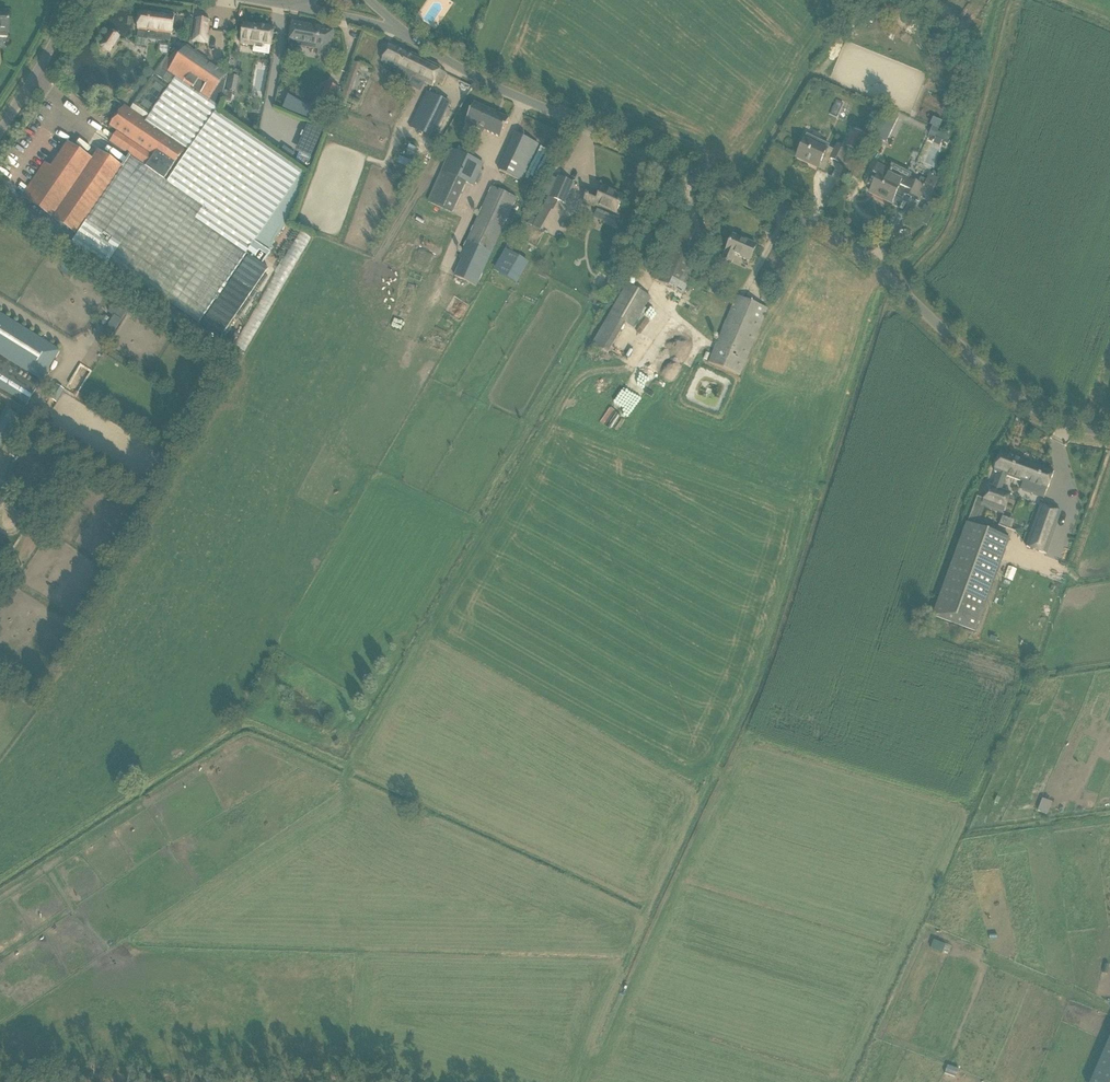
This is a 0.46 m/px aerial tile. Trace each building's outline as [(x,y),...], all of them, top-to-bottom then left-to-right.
[(140,11),(137,30),(139,30),(138,39),(148,40),(148,38),(164,40),(165,34),(171,34),(172,35),(173,29),(173,26),(185,27),(185,19),(174,17),(175,16),(140,11)] [(193,41),(207,43),(210,21),(196,19),(193,41)] [(292,22),(290,33),(288,44),(319,50),(318,55),(327,57),(327,56),(329,56),(333,29),(292,22)] [(259,26),(244,24),(241,44),(255,46),(255,43),(272,46),(274,28),(259,25),(259,26)] [(111,30),(99,45),(109,52),(121,37),(111,30)] [(390,43),(385,53),(381,62),(397,70),(395,75),(400,77),(401,76),(410,81),(412,77),(432,87),(434,81),(442,85),(447,74),(440,70),(441,68),(390,43)] [(169,59),(163,68),(169,73),(176,78),(209,101),(220,108),(225,82),(223,81),(224,79),(227,74),(187,46),(181,55),(175,51),(169,59)] [(78,235),(71,245),(72,246),(105,269),(109,263),(198,324),(221,339),(269,270),(262,265),(270,253),(268,251),(255,242),(302,173),(216,114),(220,108),(209,101),(176,78),(169,73),(163,68),(169,59),(167,57),(154,74),(170,86),(150,116),(147,120),(145,123),(188,154),(167,184),(131,158),(123,169),(87,222),(78,235)] [(351,92),(359,63),(353,61),(344,90),(351,92)] [(227,83),(226,90),(236,92),(238,85),(227,83)] [(340,89),(327,84),(320,102),(333,107),(340,89)] [(432,95),(421,119),(439,128),(451,104),(448,102),(432,95)] [(287,100),(284,109),(310,120),(314,111),(287,100)] [(485,130),(500,138),(509,119),(474,103),(465,123),(484,132),(485,130)] [(117,131),(109,143),(118,149),(131,158),(167,184),(188,154),(145,123),(147,120),(130,109),(125,105),(122,109),(110,126),(117,131)] [(881,124),(875,138),(882,141),(891,121),(884,117),(881,124)] [(313,157),(324,130),(308,124),(297,151),(313,157)] [(865,136),(854,130),(846,146),(857,151),(865,136)] [(538,144),(516,134),(499,171),(521,181),(538,144)] [(801,147),(796,157),(797,157),(798,156),(811,162),(810,163),(818,167),(823,158),(824,155),(831,159),(845,165),(850,155),(851,152),(838,145),(835,151),(828,148),(830,145),(807,134),(805,140),(801,147)] [(45,163),(22,197),(78,235),(87,222),(123,169),(98,151),(92,160),(67,143),(51,167),(45,163)] [(483,163),(452,149),(442,172),(466,182),(473,186),(483,163)] [(872,176),(877,178),(870,192),(892,203),(897,191),(898,192),(898,191),(918,201),(924,187),(933,191),(938,179),(930,175),(924,187),(911,180),(910,182),(891,173),(892,170),(891,169),(890,171),(889,170),(877,165),(872,176)] [(566,204),(574,184),(558,177),(550,197),(566,204)] [(476,286),(517,198),(492,187),(459,258),(462,260),(455,276),(476,286)] [(585,200),(584,202),(598,208),(599,206),(609,210),(603,222),(618,229),(623,218),(620,216),(621,215),(616,213),(619,207),(623,197),(616,194),(603,188),(600,195),(589,190),(585,200)] [(682,223),(677,233),(655,280),(683,294),(710,236),(682,223)] [(733,235),(729,245),(723,259),(731,263),(734,255),(749,262),(756,245),(733,235)] [(511,253),(499,274),(517,284),(529,263),(511,253)] [(650,297),(627,284),(592,345),(608,354),(626,324),(633,328),(650,297)] [(768,310),(737,297),(736,296),(708,363),(740,376),(768,310)] [(117,331),(126,312),(118,308),(109,327),(117,331)] [(25,406),(35,389),(33,388),(38,380),(40,381),(59,351),(0,315),(0,390),(25,406)] [(48,398),(56,403),(64,390),(55,385),(48,398)] [(6,435),(18,416),(9,411),(0,426),(0,431),(6,435)] [(967,523),(933,616),(976,632),(1010,539),(978,527),(975,526),(983,503),(1004,511),(1010,493),(1001,490),(1006,476),(1022,482),(1046,491),(1047,491),(1054,472),(1001,453),(994,472),(998,473),(993,487),(989,486),(984,499),(977,497),(968,523),(967,523)] [(45,479),(45,474),(45,471),(44,468),(43,465),(40,462),(38,460),(35,459),(32,458),(28,458),(25,458),(22,459),(18,461),(16,464),(14,466),(13,469),(12,472),(12,475),(12,478),(14,481),(16,485),(18,487),(20,489),(24,490),(27,491),(30,491),(34,490),(36,489),(39,488),(41,485),(43,483),(45,479)] [(1059,511),(1039,504),(1024,545),(1044,553),(1059,511)] [(1101,1081),(1109,1081),(1109,1038),(1092,1078),(1101,1081)]
